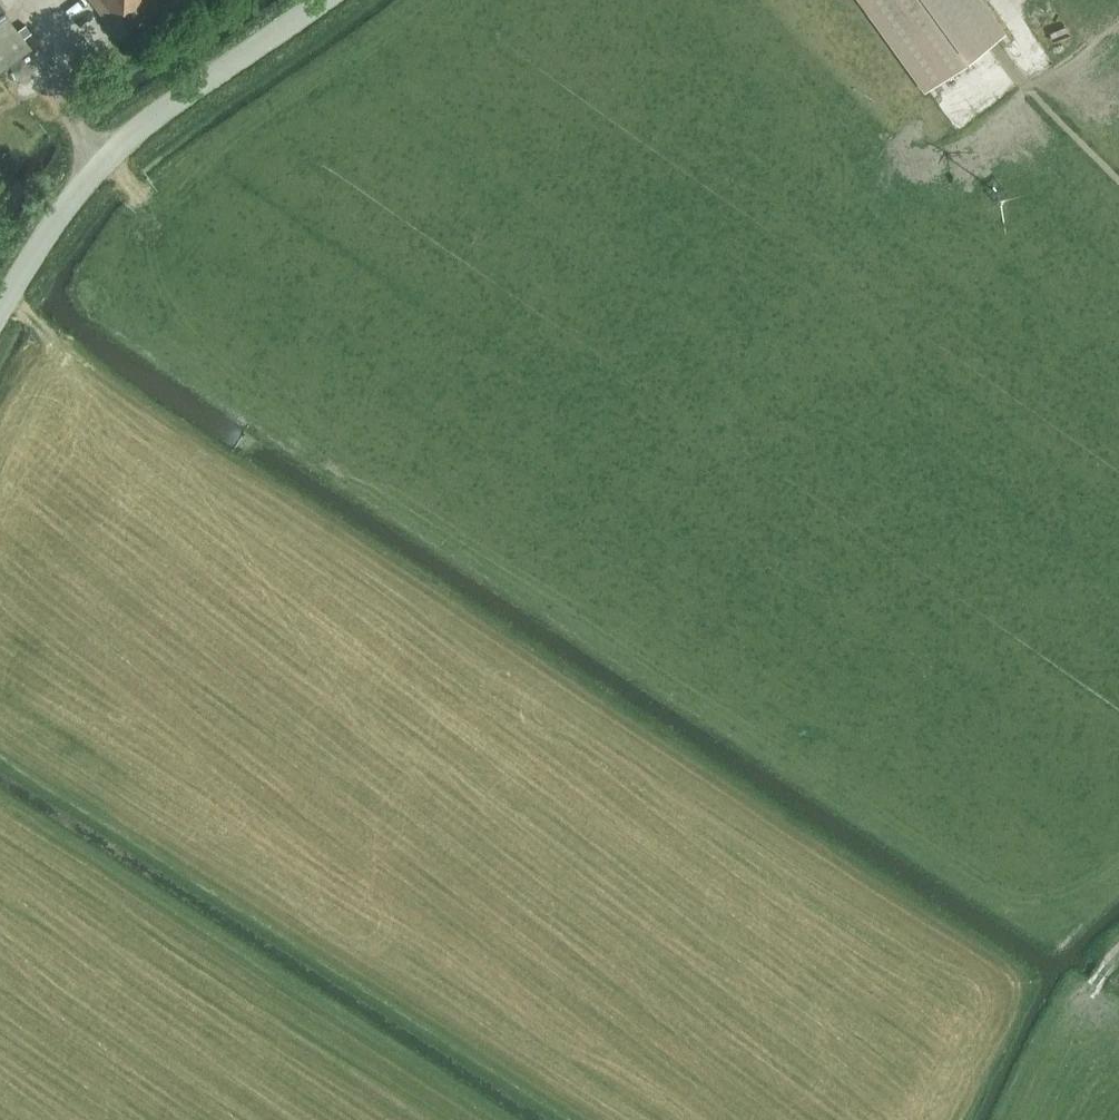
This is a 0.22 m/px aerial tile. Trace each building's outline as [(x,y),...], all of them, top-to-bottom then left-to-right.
[(118,38),(167,0),(89,0),(118,38)] [(925,90),(1006,32),(983,0),(860,0),(925,90)] [(33,47),(0,1),(0,70),(33,47)]
